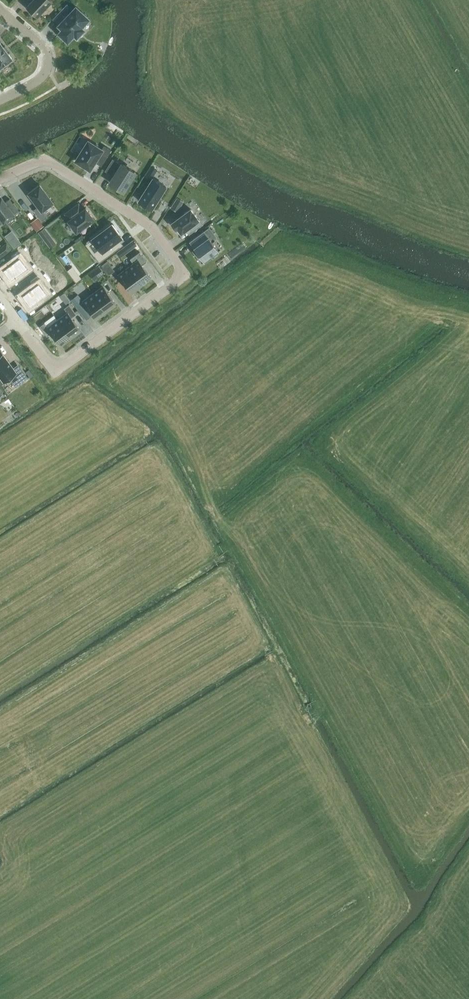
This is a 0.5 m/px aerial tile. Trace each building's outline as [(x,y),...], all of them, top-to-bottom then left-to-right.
[(26,6),(37,16),(51,1),(50,0),(33,0),(26,6)] [(67,6),(55,19),(60,23),(58,25),(62,29),(59,33),(67,41),(73,34),(76,37),(83,29),(80,27),(88,19),(75,7),(72,11),(67,6)] [(12,59),(0,43),(0,67),(12,59)] [(80,153),(76,160),(89,169),(97,157),(103,162),(111,150),(104,146),(101,149),(88,141),(84,147),(83,147),(79,152),(80,153)] [(121,165),(112,159),(105,170),(114,176),(110,182),(122,190),(134,172),(122,164),(121,165)] [(151,166),(145,176),(150,179),(156,169),(151,166)] [(152,178),(138,200),(152,208),(166,186),(152,178)] [(39,184),(28,192),(38,206),(33,209),(41,220),(47,216),(42,210),(52,202),(39,184)] [(5,202),(0,195),(0,224),(10,217),(18,210),(9,198),(5,202)] [(170,208),(176,211),(179,205),(174,202),(170,208)] [(78,203),(77,204),(76,205),(65,213),(69,219),(68,220),(76,231),(93,218),(85,207),(82,209),(78,204),(78,203)] [(189,227),(193,231),(202,224),(198,219),(190,208),(179,217),(171,222),(176,229),(177,228),(181,233),(185,230),(189,227)] [(36,218),(30,223),(37,231),(43,226),(36,218)] [(112,220),(86,238),(96,252),(92,255),(97,263),(120,247),(120,246),(116,242),(120,239),(122,238),(120,235),(122,234),(112,220)] [(43,228),(38,232),(46,243),(51,239),(43,228)] [(204,230),(189,242),(197,252),(194,254),(201,263),(221,249),(214,240),(212,241),(204,230)] [(15,236),(9,241),(14,248),(20,243),(15,236)] [(133,240),(117,252),(120,256),(136,244),(133,240)] [(0,247),(0,256),(10,249),(6,243),(0,247)] [(2,269),(10,280),(27,267),(21,258),(23,256),(18,249),(10,255),(14,260),(2,269)] [(128,267),(141,284),(151,277),(142,265),(146,261),(139,251),(130,259),(133,263),(128,267)] [(107,261),(101,265),(105,270),(111,266),(107,261)] [(99,266),(89,274),(94,280),(104,273),(99,266)] [(118,274),(131,291),(141,284),(128,267),(118,274)] [(77,273),(72,276),(76,281),(80,278),(77,273)] [(21,294),(29,305),(46,292),(40,284),(42,282),(37,275),(29,281),(33,286),(21,294)] [(105,310),(115,303),(103,286),(93,293),(105,310)] [(93,293),(83,301),(95,318),(105,310),(93,293)] [(77,294),(71,299),(80,311),(86,306),(77,294)] [(57,320),(70,336),(80,329),(71,317),(76,314),(69,304),(64,308),(67,312),(57,320)] [(57,320),(48,327),(44,322),(39,326),(46,336),(51,332),(60,344),(70,336),(57,320)] [(19,383),(27,377),(20,368),(15,371),(2,354),(0,355),(0,383),(1,384),(10,378),(11,379),(15,377),(19,383)]
